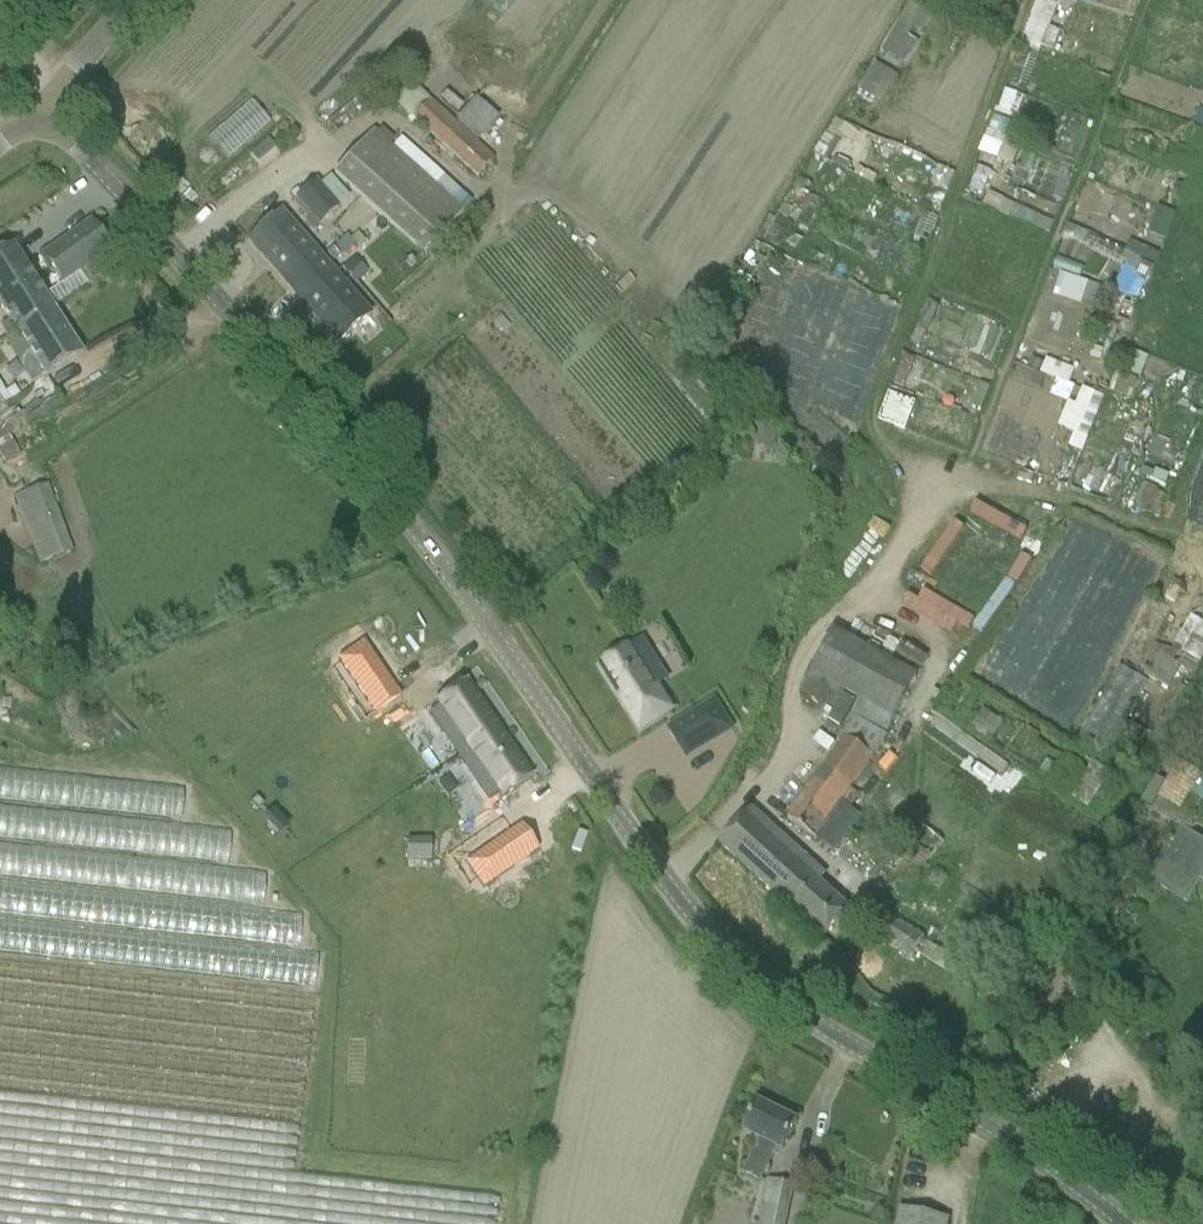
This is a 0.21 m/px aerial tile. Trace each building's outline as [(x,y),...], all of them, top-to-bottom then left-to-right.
[(1058,0),(1038,0),(1018,49),(1035,55),(1058,0)] [(911,3),(894,29),(907,37),(913,28),(916,30),(927,14),(911,3)] [(907,37),(894,29),(880,51),(905,66),(919,44),(907,37)] [(874,63),(858,90),(871,98),(887,72),(874,63)] [(1016,95),(1004,92),(996,116),(1008,120),(1016,95)] [(1074,148),(1085,118),(1022,96),(1012,126),(1074,148)] [(475,99),(454,122),(477,143),(498,120),(475,99)] [(475,178),(492,157),(477,143),(454,122),(430,100),(412,121),(475,178)] [(1199,109),(1192,125),(1202,129),(1202,111),(1199,109)] [(1009,125),(993,118),(987,132),(1003,139),(1009,125)] [(848,127),(836,121),(829,135),(836,139),(840,141),(848,127)] [(424,254),(462,212),(373,132),(335,174),(424,254)] [(829,135),(826,133),(814,154),(825,160),(836,139),(829,135)] [(997,161),(1003,145),(985,138),(978,154),(997,161)] [(850,167),(835,159),(831,165),(847,173),(850,167)] [(955,176),(939,169),(931,186),(948,193),(955,176)] [(990,174),(977,169),(969,190),(982,195),(990,174)] [(315,183),(297,199),(319,225),(337,209),(315,183)] [(1013,205),(987,195),(982,207),(1008,218),(1013,207),(1013,205)] [(1038,218),(1013,207),(1008,218),(1033,228),(1038,218)] [(1174,214),(1158,209),(1148,236),(1164,242),(1174,214)] [(278,210),(246,239),(302,302),(335,274),(278,210)] [(938,221),(924,215),(916,238),(930,243),(938,221)] [(1035,228),(1034,229),(1049,234),(1053,223),(1039,218),(1038,218),(1035,228)] [(0,253),(0,308),(16,332),(52,308),(70,297),(87,285),(79,274),(92,265),(112,251),(91,221),(41,257),(61,285),(44,296),(12,246),(0,253)] [(361,247),(349,233),(328,251),(340,266),(361,247)] [(1084,268),(1057,257),(1052,270),(1079,281),(1084,268)] [(367,274),(353,258),(342,268),(356,283),(367,274)] [(335,274),(302,302),(309,310),(337,341),(369,312),(335,274)] [(740,310),(746,299),(727,288),(721,299),(740,310)] [(928,302),(917,330),(925,333),(927,334),(938,306),(928,302)] [(1140,309),(1141,304),(1131,302),(1131,305),(1123,303),(1117,321),(1132,326),(1137,308),(1140,309)] [(52,308),(16,332),(46,379),(62,368),(82,355),(52,308)] [(992,360),(1003,333),(995,330),(984,357),(992,360)] [(1141,379),(1148,359),(1129,350),(1121,373),(1117,372),(1110,392),(1130,400),(1138,379),(1141,379)] [(913,362),(903,358),(892,385),(901,389),(913,362)] [(1073,372),(1046,361),(1040,375),(1055,381),(1067,386),(1073,372)] [(1084,380),(1067,425),(1089,433),(1095,416),(1103,395),(1106,395),(1108,387),(1097,383),(1097,385),(1084,380)] [(1067,386),(1055,381),(1049,397),(1067,405),(1074,389),(1067,386)] [(989,388),(978,385),(970,408),(982,412),(989,388)] [(888,393),(877,422),(904,432),(915,403),(888,393)] [(19,430),(0,400),(0,442),(19,430)] [(761,423),(759,447),(776,449),(778,424),(761,423)] [(39,564),(73,552),(48,484),(14,498),(39,564)] [(1202,685),(1202,594),(1170,652),(1154,643),(1138,671),(1168,690),(1180,669),(1190,673),(1182,688),(1136,768),(1149,775),(1175,730),(1177,732),(1202,685)] [(846,735),(787,817),(817,838),(888,739),(886,737),(918,679),(832,632),(799,691),(834,711),(828,722),(840,729),(846,718),(851,721),(852,720),(856,721),(846,735)] [(641,730),(671,711),(647,672),(658,666),(642,641),(601,666),(641,730)] [(363,644),(338,661),(366,702),(391,685),(363,644)] [(1132,757),(1144,734),(1125,724),(1146,683),(1118,668),(1076,746),(1103,760),(1111,746),(1132,757)] [(438,708),(429,714),(458,758),(488,801),(497,795),(500,800),(532,779),(499,730),(465,682),(434,703),(438,708)] [(686,758),(732,730),(714,701),(668,730),(686,758)] [(1002,726),(981,712),(969,731),(989,745),(1002,726)] [(937,718),(930,727),(954,745),(961,736),(937,718)] [(1140,804),(1151,810),(1156,801),(1158,801),(1181,813),(1187,803),(1200,777),(1199,777),(1202,769),(1202,767),(1183,755),(1193,739),(1182,733),(1161,770),(1171,776),(1166,785),(1155,778),(1140,804)] [(961,736),(954,745),(976,762),(983,753),(961,736)] [(983,752),(976,762),(1001,779),(1008,770),(983,752)] [(1107,780),(1090,768),(1068,799),(1085,811),(1107,780)] [(823,939),(841,920),(850,910),(819,882),(824,875),(752,809),(737,826),(719,844),(740,864),(823,939)] [(900,897),(943,842),(918,823),(876,877),(900,897)] [(1146,880),(1187,903),(1199,882),(1202,876),(1202,841),(1181,829),(1172,846),(1168,844),(1158,859),(1146,880)] [(406,841),(406,860),(430,860),(431,841),(406,841)] [(494,843),(462,865),(480,891),(512,869),(494,843)] [(910,960),(923,939),(925,936),(878,907),(876,909),(863,930),(910,960)] [(946,973),(954,961),(926,943),(918,956),(946,973)] [(758,1103),(743,1133),(760,1141),(744,1174),(759,1181),(776,1149),(782,1152),(797,1123),(758,1103)] [(794,1185),(768,1181),(759,1223),(787,1223),(794,1185)] [(813,1216),(817,1194),(802,1191),(798,1213),(813,1216)] [(947,1220),(900,1210),(897,1223),(947,1223),(947,1220)]
